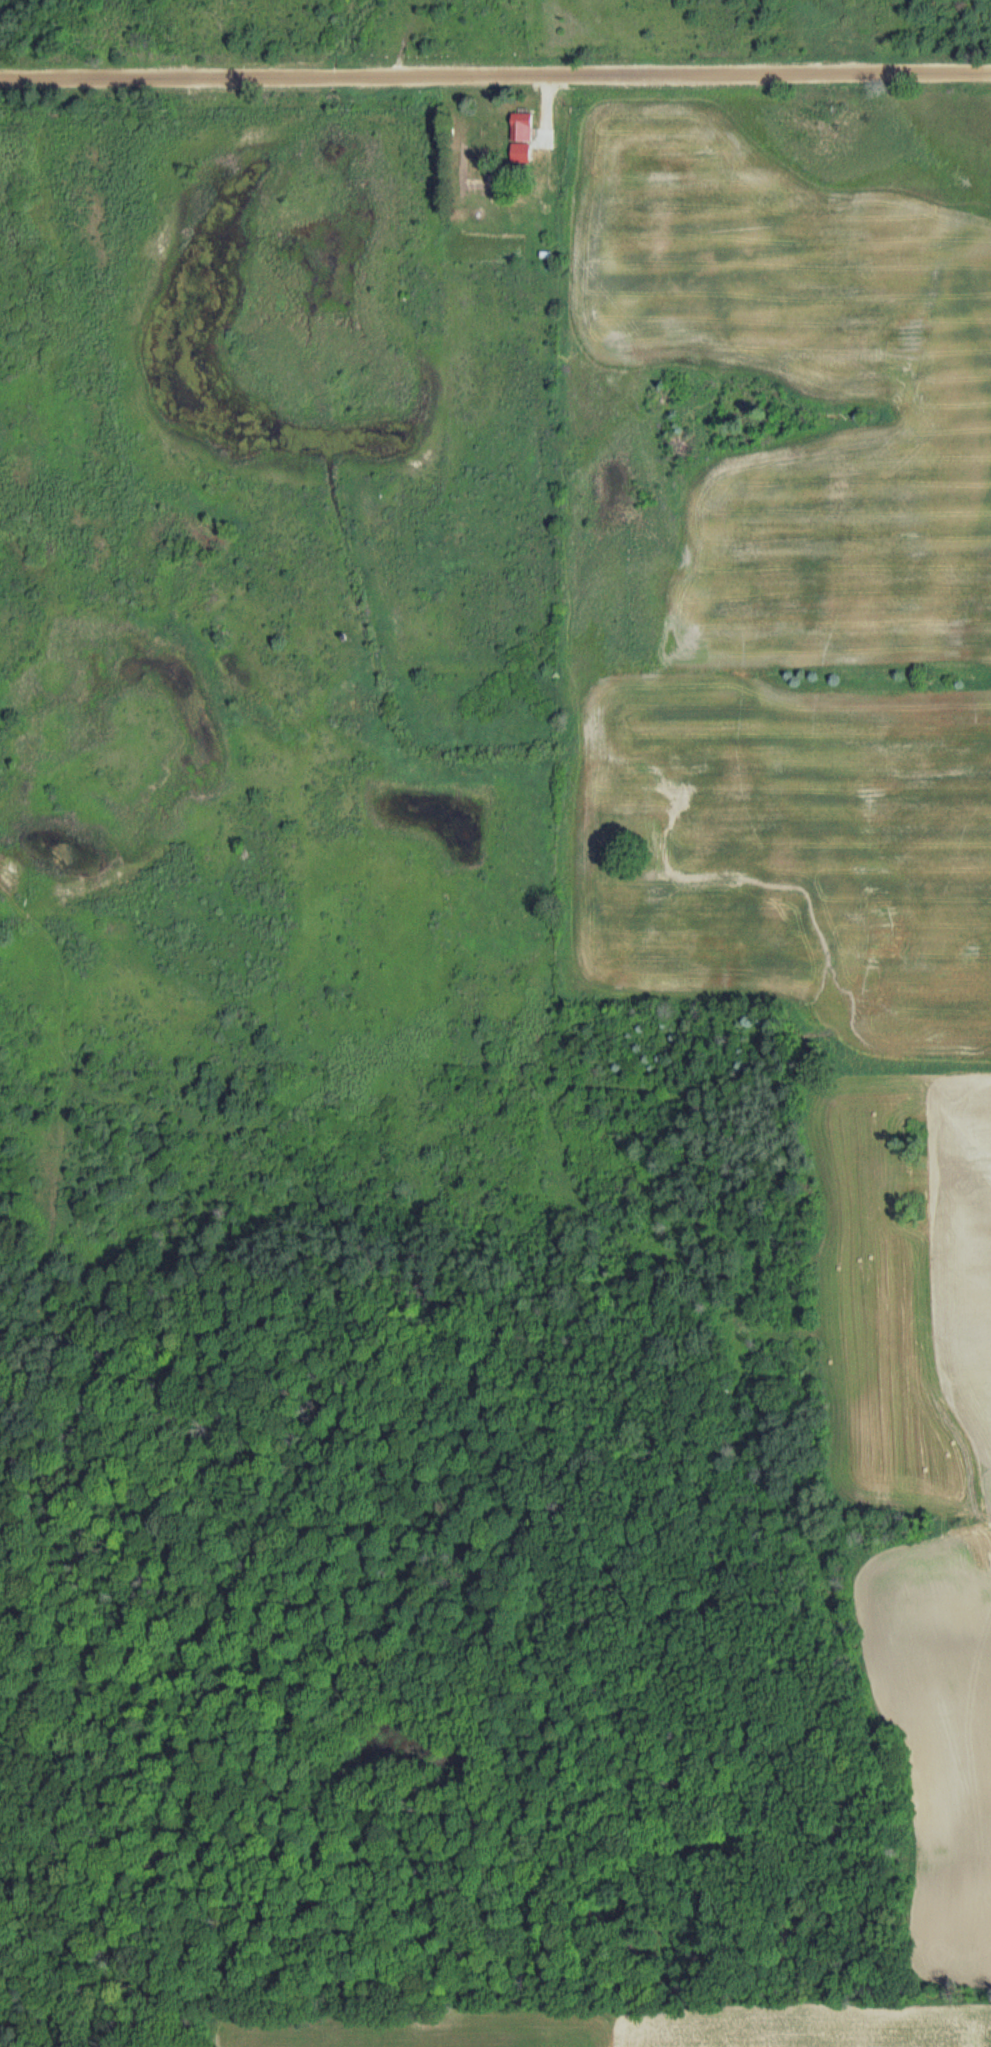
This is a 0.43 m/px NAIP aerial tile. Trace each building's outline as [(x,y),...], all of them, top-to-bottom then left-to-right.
[(512,142),(533,142),(533,115),(512,115),(512,142)] [(512,164),(531,164),(531,146),(512,146),(512,164)]
